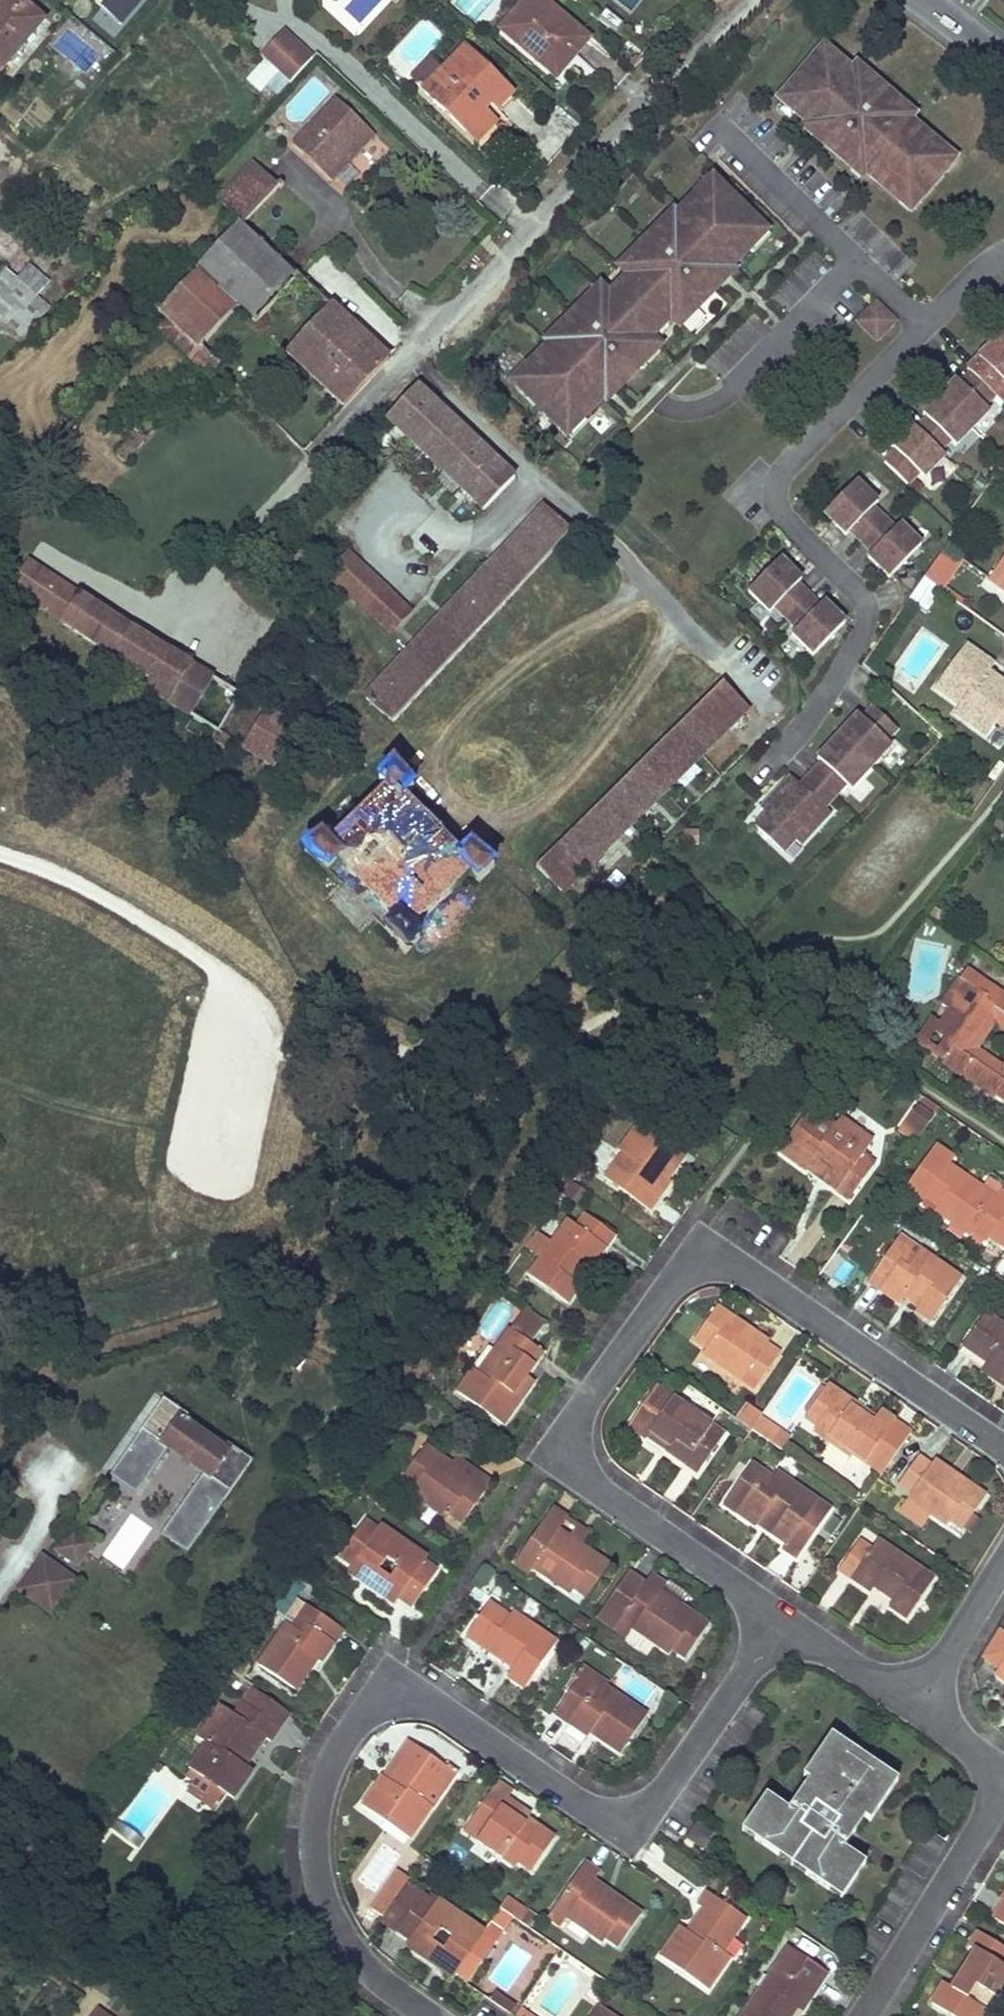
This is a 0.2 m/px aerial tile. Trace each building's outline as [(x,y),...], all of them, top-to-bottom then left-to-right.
[(17,0),(4,0),(0,5),(0,71),(1,72),(43,22),(17,0)] [(110,4),(103,12),(122,25),(141,0),(105,0),(110,4)] [(543,0),(524,0),(499,31),(546,69),(564,47),(573,54),(586,36),(543,0)] [(308,63),(279,35),(260,57),(287,82),(308,63)] [(441,69),(421,91),(463,132),(482,111),(489,103),(496,109),(512,92),(463,46),(441,69)] [(556,77),(573,54),(564,47),(546,69),(556,77)] [(910,123),(893,110),(898,104),(866,77),(862,82),(853,75),(825,51),(781,103),(809,127),(818,135),(815,138),(827,148),(830,144),(846,158),(843,161),(855,171),(857,168),(866,175),(902,205),(909,196),(920,205),(948,171),(938,162),(945,154),(910,123)] [(441,69),(430,60),(410,80),(421,91),(441,69)] [(866,77),(858,70),(853,75),(862,82),(866,77)] [(330,181),(373,134),(335,100),(292,147),(330,181)] [(914,118),(898,104),(893,110),(910,123),(914,118)] [(482,111),(463,132),(474,141),(493,120),(482,111)] [(818,135),(809,127),(807,131),(815,138),(818,135)] [(846,158),(830,144),(827,148),(843,161),(846,158)] [(956,163),(945,154),(938,162),(948,171),(956,163)] [(249,166),(215,202),(239,227),(272,189),(249,166)] [(866,175),(857,168),(855,171),(863,178),(866,175)] [(717,178),(710,171),(702,179),(710,185),(717,178)] [(758,217),(717,178),(710,185),(702,179),(673,209),(676,213),(669,220),(663,214),(627,251),(634,257),(625,266),(628,268),(607,289),(605,287),(597,296),(590,290),(554,327),(561,333),(554,340),(551,337),(521,368),(528,375),(521,383),(562,422),(569,414),(577,421),(606,390),(603,387),(610,380),(613,383),(623,372),(622,370),(636,355),(638,357),(649,346),(645,342),(653,333),(651,331),(659,323),(657,321),(669,308),(674,312),(682,303),(686,307),(696,296),(694,294),(709,279),(711,280),(721,270),(718,266),(725,259),(728,262),(758,231),(751,224),(758,217)] [(912,214),(920,205),(909,196),(902,205),(912,214)] [(669,220),(676,213),(673,209),(670,206),(663,214),(669,220)] [(758,231),(765,224),(758,217),(751,224),(758,231)] [(294,276),(239,227),(197,269),(251,321),(294,276)] [(0,272),(0,289),(20,307),(39,284),(25,272),(34,263),(21,251),(0,272)] [(625,266),(634,257),(627,251),(619,260),(625,266)] [(47,275),(34,263),(25,272),(39,284),(47,275)] [(251,321),(197,269),(158,312),(167,321),(212,363),(251,321)] [(597,296),(605,287),(598,281),(590,290),(597,296)] [(0,289),(0,330),(7,337),(30,316),(20,307),(0,289)] [(387,359),(324,301),(281,348),(344,405),(387,359)] [(875,301),(852,324),(876,347),(898,324),(875,301)] [(212,363),(167,321),(160,330),(165,335),(174,343),(198,367),(208,375),(216,367),(212,363)] [(554,340),(561,333),(554,327),(548,334),(551,337),(554,340)] [(1003,338),(971,371),(975,375),(997,398),(1003,404),(1003,338)] [(521,383),(528,375),(521,368),(514,376),(521,383)] [(960,381),(943,398),(975,430),(992,413),(987,408),(997,398),(975,375),(964,385),(960,381)] [(419,383),(391,414),(486,508),(517,476),(419,383)] [(930,419),(919,430),(942,453),(952,442),(957,448),(975,430),(943,398),(926,415),(930,419)] [(124,445),(113,455),(124,464),(163,420),(153,413),(143,425),(138,423),(126,437),(124,445)] [(577,421),(569,414),(562,422),(569,429),(577,421)] [(947,458),(942,453),(919,430),(915,426),(893,447),(898,451),(886,462),(909,485),(920,474),(926,479),(947,458)] [(884,520),(873,509),(878,504),(857,483),(825,515),(846,536),(850,532),(861,543),(884,520)] [(572,529),(546,502),(365,696),(391,719),(425,687),(572,529)] [(889,579),(921,547),(900,526),(895,531),(884,520),(861,543),(872,554),(868,558),(889,579)] [(946,547),(924,578),(942,588),(963,558),(946,547)] [(346,548),(324,571),(374,618),(398,619),(409,608),(346,548)] [(988,580),(1003,591),(1003,557),(988,580)] [(808,596),(797,585),(802,581),(780,560),(748,592),(770,613),(775,608),(786,619),(808,596)] [(73,593),(25,562),(8,588),(56,619),(110,655),(150,679),(144,689),(168,704),(168,706),(217,736),(241,696),(190,664),(189,665),(163,649),(133,631),(73,593)] [(813,656),(845,624),(824,603),(819,607),(808,596),(786,619),(796,630),(791,635),(813,656)] [(964,646),(935,687),(960,706),(954,714),(987,736),(995,723),(1003,728),(1003,684),(988,673),(993,667),(964,646)] [(715,742),(748,710),(721,683),(682,722),(630,773),(578,825),(545,856),(556,867),(545,876),(561,894),(584,870),(634,823),(715,742)] [(886,743),(897,732),(873,709),(862,721),(858,716),(837,739),(870,770),(891,748),(886,743)] [(263,717),(238,752),(265,771),(290,735),(263,717)] [(870,770),(837,739),(816,760),(821,764),(810,776),(833,798),(844,786),(850,792),(870,770)] [(339,838),(328,828),(302,852),(315,863),(322,869),(330,878),(359,905),(374,922),(382,929),(393,942),(404,955),(418,938),(411,929),(468,875),(477,882),(493,867),(468,848),(459,855),(403,798),(413,789),(391,765),(377,783),(385,791),(339,838)] [(822,809),(833,798),(810,776),(799,787),(789,777),(767,801),(773,806),(764,815),(753,827),(781,854),(793,842),(798,847),(828,815),(822,809)] [(764,815),(773,806),(767,801),(759,810),(764,815)] [(556,867),(545,856),(535,866),(545,876),(556,867)] [(983,995),(989,987),(966,970),(960,979),(983,995)] [(941,1007),(948,1012),(939,1025),(955,1036),(938,1059),(1003,1105),(1003,1064),(1001,1068),(975,1051),(994,1023),(1003,1030),(1003,997),(989,987),(983,995),(960,979),(941,1007)] [(915,1043),(938,1059),(955,1036),(939,1025),(932,1020),(915,1043)] [(925,1131),(936,1112),(918,1101),(907,1120),(925,1131)] [(834,1128),(810,1111),(779,1153),(806,1172),(809,1166),(839,1188),(835,1192),(847,1200),(873,1164),(862,1156),(871,1142),(839,1121),(834,1128)] [(853,1111),(846,1121),(867,1136),(874,1126),(853,1111)] [(622,1157),(606,1180),(648,1211),(670,1183),(666,1180),(682,1159),(636,1126),(617,1153),(622,1157)] [(1001,1253),(1003,1249),(1003,1227),(997,1222),(1003,1211),(1003,1196),(999,1192),(994,1199),(947,1165),(952,1159),(935,1147),(904,1191),(921,1203),(924,1198),(938,1208),(934,1212),(971,1237),(973,1233),(1001,1253)] [(566,1223),(528,1277),(566,1305),(578,1289),(572,1284),(584,1263),(590,1267),(603,1250),(604,1249),(613,1238),(585,1217),(575,1230),(566,1223)] [(915,1258),(895,1243),(868,1282),(899,1305),(905,1296),(921,1307),(917,1312),(930,1322),(959,1279),(920,1253),(915,1258)] [(528,1346),(545,1322),(523,1307),(477,1375),(472,1371),(456,1394),(502,1426),(530,1384),(524,1379),(541,1354),(528,1346)] [(767,1344),(716,1310),(693,1343),(706,1351),(703,1357),(741,1381),(744,1377),(757,1387),(777,1359),(763,1350),(767,1344)] [(984,1316),(963,1347),(987,1363),(980,1371),(1003,1387),(1003,1330),(984,1316)] [(874,1419),(825,1385),(802,1418),(815,1428),(813,1432),(848,1457),(851,1454),(863,1462),(890,1421),(879,1413),(874,1419)] [(723,1435),(654,1388),(627,1429),(646,1442),(649,1435),(668,1449),(665,1453),(696,1475),(723,1435)] [(250,1461),(230,1447),(226,1452),(178,1419),(182,1413),(163,1399),(155,1410),(161,1414),(156,1422),(150,1418),(119,1461),(145,1480),(156,1463),(192,1488),(159,1535),(185,1553),(250,1461)] [(759,1418),(744,1408),(735,1420),(749,1430),(759,1418)] [(156,1422),(161,1414),(155,1410),(150,1418),(156,1422)] [(778,1433),(759,1418),(749,1430),(770,1444),(778,1433)] [(880,1473),(908,1432),(890,1421),(863,1462),(880,1473)] [(447,1464),(423,1447),(400,1481),(412,1489),(411,1494),(446,1519),(448,1516),(461,1525),(490,1483),(477,1474),(472,1480),(447,1464)] [(477,1474),(451,1457),(447,1464),(472,1480),(477,1474)] [(949,1521),(962,1529),(984,1496),(933,1462),(930,1466),(918,1458),(898,1486),(911,1494),(907,1499),(946,1526),(949,1521)] [(135,1494),(145,1480),(119,1461),(109,1475),(135,1494)] [(750,1465),(722,1506),(753,1528),(756,1523),(786,1546),(782,1551),(797,1563),(832,1514),(775,1473),(770,1480),(750,1465)] [(557,1533),(565,1520),(552,1512),(513,1567),(528,1577),(532,1570),(568,1595),(572,1590),(585,1599),(607,1567),(579,1547),(557,1533)] [(587,1535),(565,1520),(557,1533),(579,1547),(587,1535)] [(340,1560),(353,1568),(370,1580),(366,1586),(395,1605),(398,1599),(411,1608),(434,1572),(422,1564),(426,1559),(379,1528),(376,1531),(365,1524),(340,1560)] [(75,1565),(90,1544),(70,1530),(55,1550),(75,1565)] [(859,1540),(839,1569),(870,1591),(874,1587),(892,1602),(889,1606),(905,1618),(933,1577),(879,1539),(872,1549),(859,1540)] [(50,1613),(73,1581),(41,1558),(18,1590),(50,1613)] [(370,1580),(353,1568),(349,1575),(366,1586),(370,1580)] [(644,1586),(626,1574),(595,1619),(613,1632),(610,1637),(643,1659),(654,1645),(667,1654),(670,1650),(683,1659),(705,1627),(679,1608),(686,1596),(665,1582),(662,1587),(650,1577),(644,1586)] [(285,1627),(257,1665),(295,1691),(315,1661),(319,1664),(340,1633),(295,1602),(280,1623),(285,1627)] [(509,1620),(488,1606),(466,1639),(513,1671),(507,1678),(524,1690),(554,1644),(512,1615),(509,1620)] [(604,1689),(614,1674),(589,1656),(573,1679),(578,1682),(599,1696),(604,1689)] [(994,1674),(1003,1681),(1003,1661),(994,1674)] [(599,1696),(578,1682),(555,1716),(587,1738),(590,1733),(620,1754),(644,1717),(604,1689),(599,1696)] [(276,1730),(288,1713),(253,1688),(241,1706),(276,1730)] [(268,1741),(276,1730),(241,1706),(232,1719),(218,1710),(198,1739),(206,1745),(189,1771),(198,1776),(185,1794),(213,1814),(226,1796),(232,1799),(250,1773),(244,1769),(264,1738),(268,1741)] [(869,1822),(895,1782),(831,1738),(803,1778),(809,1783),(788,1812),(766,1799),(742,1832),(841,1900),(862,1865),(841,1851),(863,1818),(869,1822)] [(446,1771),(407,1744),(362,1808),(409,1840),(430,1808),(433,1811),(458,1775),(448,1767),(446,1771)] [(505,1800),(510,1793),(496,1783),(484,1801),(498,1810),(502,1805),(505,1800)] [(530,1817),(505,1800),(502,1805),(527,1820),(530,1817)] [(498,1810),(484,1801),(466,1827),(481,1838),(478,1843),(514,1869),(519,1863),(530,1872),(553,1839),(527,1820),(502,1805),(498,1810)] [(711,1836),(696,1825),(687,1839),(702,1850),(711,1836)] [(481,1838),(466,1827),(463,1833),(478,1843),(481,1838)] [(376,1893),(398,1852),(378,1842),(357,1882),(376,1893)] [(585,1865),(556,1907),(569,1916),(566,1919),(602,1944),(605,1938),(618,1948),(639,1916),(591,1883),(597,1875),(585,1865)] [(387,1912),(397,1896),(386,1889),(376,1904),(387,1912)] [(679,1929),(659,1956),(707,1989),(729,1959),(721,1953),(744,1920),(706,1895),(697,1907),(703,1911),(686,1934),(679,1929)] [(420,1897),(396,1934),(409,1942),(405,1949),(431,1967),(435,1961),(454,1974),(467,1983),(492,1945),(480,1937),(482,1934),(436,1903),(434,1906),(420,1897)] [(528,1913),(506,1898),(499,1909),(511,1917),(520,1923),(528,1913)] [(382,1918),(387,1912),(376,1904),(372,1911),(382,1918)] [(569,1916),(556,1907),(547,1921),(560,1931),(566,1919),(569,1916)] [(480,1937),(492,1945),(511,1917),(499,1909),(482,1934),(480,1937)] [(931,2004),(950,2015),(983,2015),(1003,1984),(1003,1951),(977,1934),(967,1948),(975,1953),(951,1992),(943,1985),(931,2004)] [(743,2015),(790,2015),(795,2009),(800,2011),(820,1982),(789,1960),(780,1973),(774,1968),(743,2015)] [(435,1961),(431,1967),(450,1980),(454,1974),(435,1961)] [(494,1996),(490,2002),(509,2015),(510,2015),(514,2010),(494,1996)]
